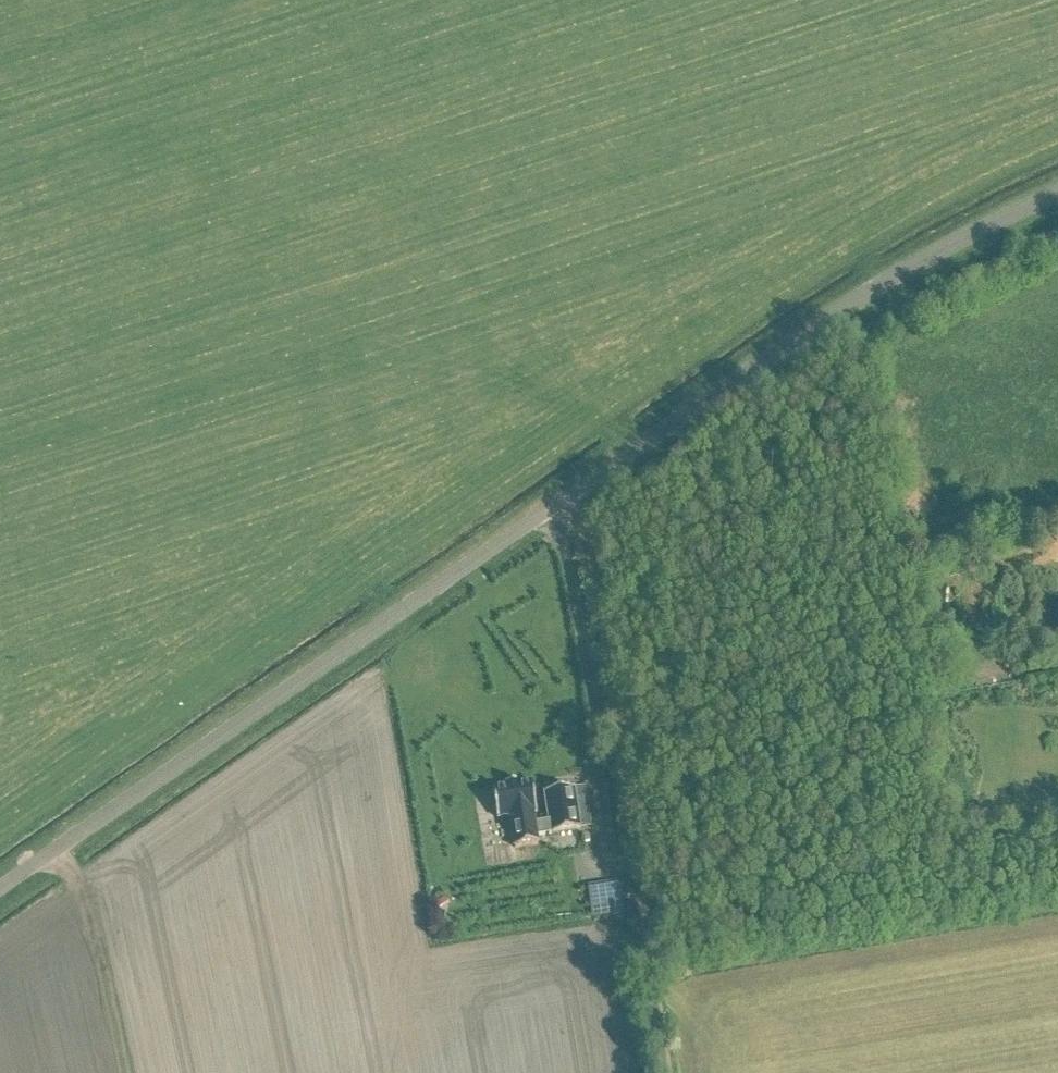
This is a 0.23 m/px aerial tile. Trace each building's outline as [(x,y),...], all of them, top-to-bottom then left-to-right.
[(506,786),(494,788),(498,822),(510,820),(513,849),(540,846),(532,783),(519,785),(519,782),(506,784),(506,786)] [(552,833),(580,828),(573,788),(545,793),(552,833)] [(596,914),(629,913),(627,883),(594,885),(596,914)]
